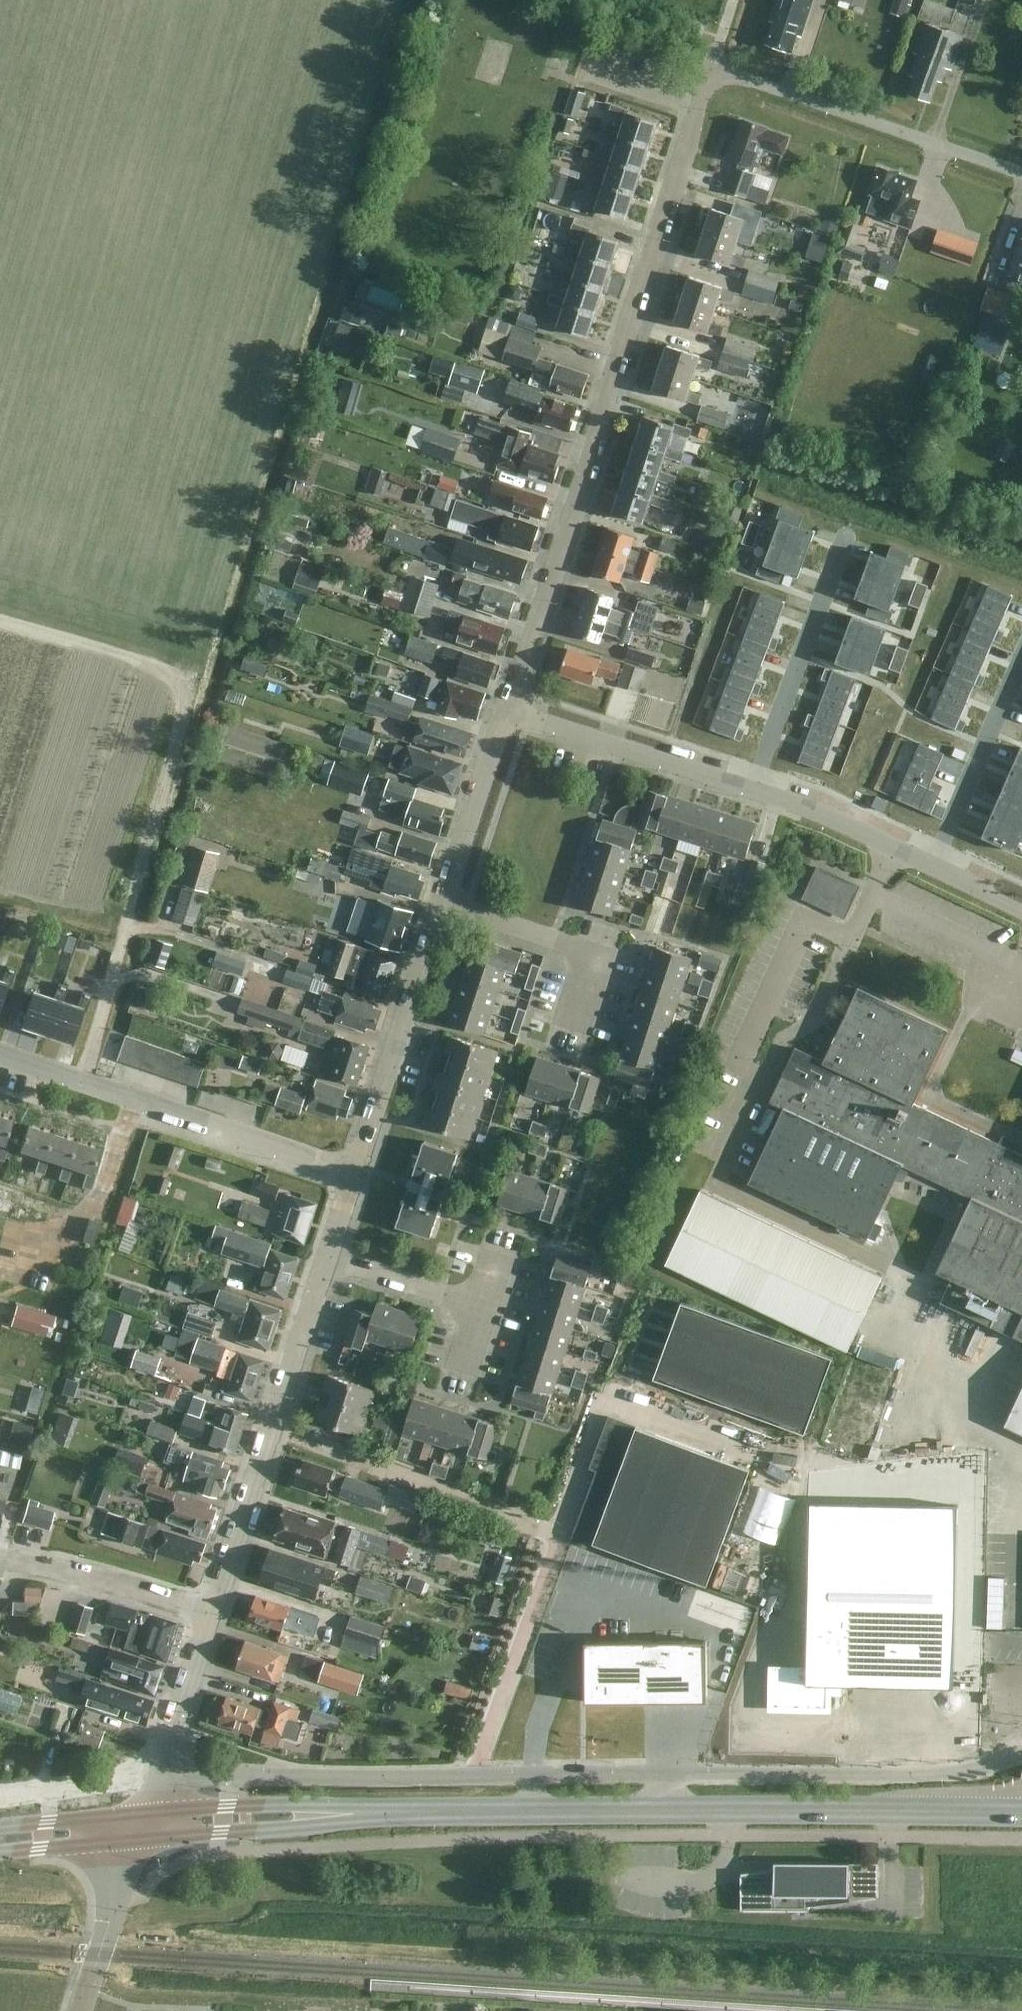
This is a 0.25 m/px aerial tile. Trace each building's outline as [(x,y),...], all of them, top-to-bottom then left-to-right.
[(812,0),(777,0),(770,21),(773,22),(766,43),(791,52),(796,35),(800,36),(812,0)] [(909,0),(895,0),(890,13),(903,17),(909,0)] [(949,29),(955,9),(929,0),(923,0),(917,18),(949,29)] [(930,100),(937,80),(941,82),(946,68),(951,70),(963,36),(924,23),(914,53),(917,54),(910,75),(914,77),(909,93),(930,100)] [(572,92),(566,114),(576,117),(583,95),(572,92)] [(619,136),(649,146),(657,122),(628,113),(629,110),(611,104),(608,113),(625,118),(620,133),(619,136)] [(574,120),(563,116),(558,129),(570,133),(574,120)] [(782,154),(788,136),(766,128),(742,120),(735,142),(732,141),(727,155),(758,166),(764,148),(782,154)] [(611,160),(641,170),(649,146),(619,136),(620,133),(603,128),(601,136),(617,142),(613,157),(611,160)] [(634,194),(641,170),(611,160),(613,157),(596,151),(593,160),(610,165),(605,180),(604,184),(634,194)] [(728,192),(765,204),(769,190),(753,184),(756,173),(737,167),(728,192)] [(911,228),(917,209),(908,206),(917,180),(901,174),(900,172),(897,173),(880,167),(870,194),(872,194),(866,212),(911,228)] [(564,179),(566,174),(555,171),(551,182),(558,184),(564,179)] [(604,184),(605,180),(588,175),(585,184),(602,189),(596,208),(626,218),(634,194),(604,184)] [(712,208),(705,230),(737,241),(741,228),(754,233),(761,211),(741,205),(737,216),(712,208)] [(835,236),(839,223),(825,218),(820,231),(835,236)] [(581,255),(611,264),(619,240),(590,231),(591,228),(573,222),(570,231),(587,237),(582,251),(581,255)] [(737,241),(705,230),(697,253),(729,263),(743,267),(746,257),(733,253),(737,241)] [(807,253),(806,257),(822,262),(829,239),(813,234),(807,253)] [(1021,237),(1007,274),(1021,280),(1021,237)] [(960,240),(953,258),(971,263),(977,245),(960,240)] [(854,243),(849,257),(861,262),(866,247),(854,243)] [(573,279),(603,288),(611,264),(581,255),(582,251),(565,246),(562,255),(579,260),(574,275),(573,279)] [(900,260),(893,258),(884,255),(881,263),(879,270),(895,275),(900,260)] [(848,281),(854,263),(845,260),(839,278),(848,281)] [(749,269),(746,281),(775,291),(779,279),(749,269)] [(595,312),(603,288),(573,279),(574,275),(557,270),(555,278),(571,284),(567,299),(565,303),(595,312)] [(690,277),(682,299),(714,309),(718,297),(732,302),(735,292),(721,287),(690,277)] [(775,291),(746,281),(742,293),(771,303),(775,291)] [(521,290),(519,286),(515,284),(511,287),(509,294),(511,298),(515,299),(519,297),(521,290)] [(1014,318),(1021,295),(1012,292),(989,284),(981,308),(1004,315),(1014,318)] [(588,336),(595,312),(565,303),(567,299),(550,293),(547,302),(564,307),(558,326),(588,336)] [(714,309),(682,299),(675,321),(707,331),(720,336),(724,326),(710,321),(714,309)] [(801,311),(803,303),(792,299),(789,307),(801,311)] [(346,304),(341,319),(359,324),(364,310),(346,304)] [(515,324),(537,331),(542,319),(520,311),(515,324)] [(1001,355),(1010,326),(983,317),(973,346),(1001,355)] [(368,332),(340,323),(334,339),(349,344),(348,348),(361,352),(368,332)] [(527,342),(524,341),(513,337),(512,337),(510,336),(505,351),(502,359),(533,369),(529,383),(550,390),(551,387),(581,397),(589,374),(538,358),(541,347),(531,343),(527,342)] [(757,347),(727,338),(723,350),(753,359),(757,347)] [(660,367),(692,377),(696,366),(709,370),(713,360),(699,356),(699,355),(667,345),(660,367)] [(750,360),(723,351),(717,368),(744,377),(750,360)] [(448,383),(477,393),(485,369),(457,359),(448,383)] [(692,377),(660,367),(653,390),(685,400),(698,404),(701,394),(688,390),(692,377)] [(344,378),(335,409),(350,414),(359,382),(344,378)] [(570,431),(578,406),(545,396),(545,395),(510,383),(504,401),(538,412),(535,421),(550,426),(551,425),(570,431)] [(696,420),(724,429),(729,413),(701,404),(696,420)] [(559,454),(529,444),(533,433),(480,416),(475,433),(504,442),(498,463),(520,470),(520,473),(536,478),(538,476),(554,481),(559,464),(557,463),(559,454)] [(644,416),(636,440),(666,450),(667,446),(672,432),(689,437),(692,428),(674,423),(673,426),(644,416)] [(428,425),(425,433),(419,449),(453,462),(462,438),(428,425)] [(763,433),(757,431),(753,442),(760,444),(763,433)] [(555,435),(552,449),(563,452),(567,438),(555,435)] [(993,455),(1007,462),(1015,444),(1002,438),(993,455)] [(659,474),(660,470),(665,455),(681,461),(684,452),(667,446),(666,450),(636,440),(629,464),(659,474)] [(651,498),(652,494),(657,479),(674,484),(676,476),(660,470),(659,474),(629,464),(621,488),(651,498)] [(376,467),(371,489),(389,493),(394,471),(376,467)] [(458,480),(442,475),(438,487),(454,493),(458,480)] [(513,502),(511,508),(542,518),(548,497),(495,480),(490,495),(513,502)] [(430,504),(450,511),(455,495),(435,488),(430,504)] [(651,498),(621,488),(613,512),(643,522),(649,503),(676,512),(679,503),(652,494),(651,498)] [(722,518),(737,522),(744,500),(730,495),(722,518)] [(505,515),(486,509),(457,499),(451,516),(500,532),(497,541),(513,546),(513,544),(531,550),(539,525),(506,515),(505,515)] [(781,518),(772,541),(807,554),(815,531),(800,525),(804,514),(781,505),(777,516),(781,518)] [(750,520),(746,531),(757,535),(761,524),(750,520)] [(642,553),(630,549),(635,536),(608,527),(601,550),(654,567),(658,554),(644,550),(642,553)] [(425,558),(430,543),(389,530),(384,544),(425,558)] [(746,531),(742,543),(753,547),(757,535),(746,531)] [(673,553),(677,541),(663,536),(659,548),(673,553)] [(457,538),(450,561),(470,568),(473,560),(491,567),(489,572),(521,583),(528,560),(497,550),(497,551),(457,538)] [(760,562),(755,574),(779,582),(783,571),(798,577),(807,554),(772,541),(763,564),(760,562)] [(430,543),(425,558),(446,565),(451,550),(430,543)] [(872,551),(863,574),(898,586),(906,563),(910,565),(914,554),(891,545),(887,556),(872,551)] [(648,584),(654,567),(601,550),(593,572),(620,581),(623,571),(635,575),(634,579),(648,584)] [(317,591),(324,570),(301,562),(294,583),(317,591)] [(863,574),(855,597),(870,602),(866,614),(889,622),(893,611),(889,610),(898,586),(863,574)] [(407,592),(434,601),(439,584),(412,575),(407,592)] [(497,615),(497,613),(510,617),(517,595),(486,585),(485,587),(465,580),(459,598),(479,605),(478,609),(497,615)] [(917,580),(913,592),(924,596),(928,585),(917,580)] [(989,584),(970,629),(993,639),(998,628),(1012,594),(989,584)] [(404,591),(392,587),(387,604),(399,608),(404,591)] [(622,609),(612,605),(615,596),(588,588),(581,611),(635,629),(635,628),(650,633),(659,607),(639,600),(636,612),(623,608),(622,609)] [(429,617),(434,601),(407,592),(401,608),(429,617)] [(762,592),(744,638),(768,647),(772,635),(785,601),(762,592)] [(913,592),(909,603),(920,607),(924,596),(913,592)] [(686,610),(701,615),(705,601),(691,597),(686,610)] [(296,625),(300,614),(287,609),(283,620),(296,625)] [(503,627),(462,614),(452,610),(448,624),(461,628),(457,640),(495,652),(496,649),(499,648),(501,644),(499,641),(503,627)] [(630,643),(635,629),(581,611),(573,633),(600,642),(604,629),(615,633),(613,638),(630,643)] [(853,615),(844,638),(879,651),(887,628),(853,615)] [(998,628),(993,639),(1000,642),(1005,631),(998,628)] [(970,629),(951,673),(974,683),(978,672),(993,639),(970,629)] [(432,662),(438,644),(411,635),(405,653),(432,662)] [(772,635),(768,647),(775,649),(780,638),(772,635)] [(268,638),(263,651),(278,656),(283,643),(268,638)] [(744,638),(727,683),(751,692),(755,681),(768,647),(744,638)] [(844,638),(835,661),(870,674),(879,651),(844,638)] [(897,645),(893,656),(905,661),(909,649),(897,645)] [(495,662),(462,652),(446,646),(442,657),(442,660),(460,666),(457,675),(462,677),(487,685),(495,662)] [(652,667),(656,655),(628,646),(625,658),(652,667)] [(601,657),(600,659),(568,648),(560,672),(592,683),(596,672),(616,679),(621,663),(601,657)] [(893,656),(889,668),(901,672),(905,661),(893,656)] [(394,666),(379,660),(375,672),(390,677),(394,666)] [(646,669),(625,662),(618,684),(639,691),(646,669)] [(825,667),(822,678),(828,681),(832,669),(825,667)] [(828,681),(816,715),(839,723),(856,678),(832,669),(828,681)] [(978,672),(974,683),(981,686),(986,676),(978,672)] [(485,693),(462,685),(425,673),(418,693),(441,701),(438,710),(456,716),(458,712),(477,718),(485,693)] [(951,673),(931,718),(954,728),(959,717),(974,683),(951,673)] [(755,681),(751,692),(758,695),(762,684),(755,681)] [(727,683),(710,729),(734,738),(738,726),(751,692),(727,683)] [(395,690),(391,701),(412,708),(416,698),(395,690)] [(412,708),(391,701),(391,702),(370,695),(365,711),(386,718),(388,713),(400,717),(401,717),(409,720),(412,708)] [(808,712),(804,723),(812,726),(816,715),(808,712)] [(812,726),(799,760),(822,768),(839,723),(816,715),(812,726)] [(472,732),(429,718),(422,716),(420,724),(409,721),(405,732),(416,735),(415,739),(464,755),(472,732)] [(959,717),(954,728),(962,731),(966,720),(959,717)] [(375,733),(346,724),(342,740),(370,749),(375,733)] [(738,726),(734,738),(741,741),(745,729),(738,726)] [(921,742),(897,798),(930,813),(935,802),(941,790),(930,785),(944,752),(921,742)] [(452,793),(462,763),(408,745),(398,776),(452,793)] [(1011,769),(1021,774),(1021,747),(1011,769)] [(327,785),(362,796),(370,772),(335,760),(327,785)] [(1002,791),(1021,800),(1021,774),(1011,769),(1002,791)] [(407,817),(405,822),(439,833),(445,816),(441,815),(443,808),(413,798),(417,787),(390,779),(380,808),(407,817)] [(628,807),(627,808),(632,822),(660,830),(671,796),(650,789),(644,807),(639,806),(636,806),(634,806),(631,806),(628,807)] [(992,814),(1021,827),(1021,800),(1002,791),(992,814)] [(671,796),(660,830),(682,837),(692,803),(671,796)] [(935,802),(930,813),(942,818),(947,806),(935,802)] [(692,803),(682,837),(703,844),(714,810),(692,803)] [(603,818),(597,835),(632,846),(637,829),(631,827),(632,822),(627,808),(626,808),(624,809),(622,811),(620,812),(618,814),(616,816),(615,819),(614,821),(603,818)] [(344,810),(340,822),(359,829),(354,844),(377,851),(379,846),(397,852),(397,853),(429,863),(436,842),(403,832),(401,838),(382,832),(381,834),(367,829),(370,819),(344,810)] [(714,810),(703,844),(724,851),(735,816),(714,810)] [(982,836),(1015,851),(1021,836),(1021,827),(992,814),(982,836)] [(735,816),(724,851),(745,858),(756,823),(735,816)] [(597,835),(590,858),(625,869),(632,846),(597,835)] [(208,891),(219,852),(196,845),(184,884),(208,891)] [(664,855),(660,867),(668,870),(671,858),(664,855)] [(307,869),(346,883),(351,869),(311,856),(307,869)] [(420,873),(372,857),(364,879),(383,885),(381,889),(396,895),(397,891),(418,898),(424,879),(418,878),(420,873)] [(751,857),(744,878),(759,883),(766,862),(751,857)] [(590,858),(583,881),(617,892),(625,869),(590,858)] [(671,858),(668,870),(676,872),(679,860),(671,858)] [(845,919),(861,885),(817,864),(801,898),(845,919)] [(646,868),(644,876),(655,880),(658,872),(646,868)] [(708,869),(703,881),(711,884),(715,871),(708,869)] [(715,871),(711,884),(719,886),(723,874),(715,871)] [(644,876),(641,884),(653,887),(655,880),(644,876)] [(583,881),(576,904),(610,915),(617,892),(583,881)] [(666,881),(661,896),(678,901),(682,886),(666,881)] [(173,917),(195,924),(205,893),(182,885),(173,917)] [(414,911),(381,900),(380,903),(359,896),(347,931),(369,938),(368,940),(401,950),(414,911)] [(632,913),(630,921),(641,924),(643,916),(632,913)] [(398,958),(330,936),(320,967),(345,975),(343,981),(354,985),(353,987),(385,998),(398,958)] [(165,967),(173,943),(156,938),(148,962),(165,967)] [(482,960),(504,968),(516,972),(522,953),(488,942),(482,959),(482,960)] [(650,968),(684,979),(691,957),(657,946),(650,968)] [(281,962),(284,953),(267,947),(264,956),(281,962)] [(230,954),(227,953),(226,955),(222,954),(217,952),(213,965),(222,968),(242,975),(242,973),(245,966),(247,960),(235,956),(230,954)] [(698,965),(718,972),(722,958),(702,952),(698,965)] [(463,978),(498,989),(504,968),(482,960),(482,959),(471,955),(463,978)] [(532,963),(528,975),(537,978),(541,966),(532,963)] [(283,980),(310,990),(316,970),(298,964),(296,971),(287,968),(283,980)] [(5,987),(10,988),(16,969),(6,966),(0,984),(0,983),(0,1002),(5,987)] [(643,989),(677,1000),(684,979),(650,968),(643,989)] [(537,978),(528,975),(525,987),(533,990),(537,978)] [(715,981),(703,977),(700,984),(712,988),(715,981)] [(456,1000),(490,1011),(498,989),(463,978),(456,1000)] [(62,1004),(68,986),(58,983),(52,1001),(32,994),(22,1024),(47,1032),(57,1002),(62,1004)] [(700,984),(698,992),(709,996),(712,988),(700,984)] [(136,1004),(155,1009),(160,991),(141,986),(136,1004)] [(749,1181),(807,1209),(817,1213),(837,1223),(866,1237),(877,1214),(900,1164),(971,1197),(952,1237),(937,1270),(938,1271),(946,1275),(951,1277),(940,1300),(1021,1339),(1021,1154),(918,1105),(912,1102),(947,1030),(858,988),(845,1017),(844,1019),(841,1024),(838,1030),(823,1062),(795,1048),(775,1089),(773,1093),(770,1101),(768,1103),(755,1131),(769,1138),(749,1181)] [(670,1022),(677,1000),(643,989),(636,1011),(670,1022)] [(337,1015),(335,1021),(365,1031),(367,1026),(375,1028),(381,1010),(373,1007),(375,1002),(345,992),(343,996),(324,990),(318,1009),(337,1015)] [(85,1013),(92,994),(82,991),(76,1009),(62,1004),(57,1002),(47,1032),(72,1040),(81,1012),(85,1013)] [(243,997),(238,1012),(291,1030),(296,1015),(295,1015),(264,1005),(243,997)] [(490,1011),(456,1000),(449,1023),(483,1034),(490,1011)] [(515,1019),(523,1022),(527,1010),(518,1007),(515,1019)] [(670,1022),(636,1011),(629,1032),(663,1043),(670,1022)] [(337,1029),(296,1015),(291,1030),(289,1035),(329,1049),(321,1073),(356,1085),(369,1045),(335,1034),(337,1029)] [(523,1022),(515,1019),(511,1031),(519,1034),(523,1022)] [(697,1024),(686,1020),(683,1028),(695,1031),(697,1024)] [(683,1028),(681,1035),(692,1039),(695,1031),(683,1028)] [(663,1043),(629,1032),(622,1053),(656,1064),(663,1043)] [(129,1063),(139,1037),(127,1033),(117,1059),(129,1063)] [(489,1076),(493,1066),(498,1051),(451,1036),(446,1051),(456,1054),(453,1064),(489,1076)] [(141,1067),(150,1041),(139,1037),(129,1063),(141,1067)] [(152,1071),(161,1045),(150,1041),(141,1067),(152,1071)] [(284,1050),(279,1042),(269,1041),(264,1050),(269,1058),(279,1059),(284,1050)] [(163,1075),(172,1049),(161,1045),(152,1071),(163,1075)] [(311,1064),(314,1049),(287,1045),(285,1060),(311,1064)] [(175,1079),(184,1053),(172,1049),(163,1075),(175,1079)] [(186,1082),(195,1057),(184,1053),(175,1079),(186,1082)] [(656,1064),(622,1053),(615,1075),(650,1086),(656,1064)] [(239,1066),(256,1072),(260,1059),(243,1054),(239,1066)] [(207,1062),(195,1057),(186,1082),(198,1086),(207,1062)] [(546,1098),(557,1064),(537,1057),(526,1091),(546,1098)] [(477,1114),(489,1076),(453,1064),(450,1075),(440,1071),(434,1088),(444,1091),(441,1102),(477,1114)] [(578,1070),(557,1064),(546,1098),(567,1104),(578,1070)] [(671,1072),(683,1075),(685,1067),(673,1064),(671,1072)] [(224,1069),(207,1068),(207,1083),(224,1083),(224,1069)] [(599,1077),(578,1070),(567,1104),(588,1111),(599,1077)] [(307,1108),(337,1119),(339,1113),(346,1116),(352,1097),(345,1095),(346,1090),(316,1080),(307,1108)] [(307,1094),(281,1086),(276,1103),(301,1112),(307,1094)] [(612,1086),(609,1094),(618,1097),(620,1089),(612,1086)] [(615,1105),(618,1097),(609,1094),(607,1102),(615,1105)] [(477,1114),(441,1102),(438,1112),(428,1108),(423,1123),(469,1138),(477,1114)] [(0,1111),(0,1141),(12,1145),(23,1112),(2,1105),(0,1111)] [(23,1112),(12,1145),(33,1151),(43,1119),(23,1112)] [(43,1119),(33,1151),(53,1158),(64,1125),(43,1119)] [(528,1133),(536,1135),(540,1123),(532,1121),(528,1133)] [(540,1123),(536,1135),(544,1138),(548,1126),(540,1123)] [(64,1125),(53,1158),(75,1165),(85,1132),(64,1125)] [(424,1140),(411,1178),(446,1189),(458,1152),(424,1140)] [(528,1152),(536,1154),(540,1143),(532,1140),(528,1152)] [(540,1143),(536,1154),(544,1157),(548,1145),(540,1143)] [(166,1163),(175,1166),(182,1148),(173,1144),(166,1163)] [(208,1156),(206,1163),(218,1167),(220,1162),(220,1160),(219,1160),(208,1156)] [(21,1159),(17,1171),(25,1173),(29,1162),(21,1159)] [(29,1162),(25,1173),(34,1176),(37,1165),(29,1162)] [(497,1203),(517,1210),(528,1175),(508,1169),(497,1203)] [(63,1173),(59,1184),(68,1187),(71,1176),(63,1173)] [(538,1216),(549,1182),(528,1175),(517,1210),(538,1216)] [(165,1194),(171,1179),(163,1176),(157,1191),(165,1194)] [(261,1180),(256,1194),(275,1201),(280,1186),(261,1180)] [(549,1182),(538,1216),(559,1223),(566,1198),(574,1200),(577,1191),(549,1182)] [(443,1198),(409,1187),(396,1225),(430,1237),(443,1198)] [(666,1263),(847,1348),(882,1273),(701,1188),(666,1263)] [(273,1232),(304,1243),(317,1203),(286,1193),(273,1232)] [(132,1218),(137,1199),(124,1195),(119,1214),(132,1218)] [(238,1215),(268,1226),(274,1210),(243,1199),(238,1215)] [(99,1222),(89,1219),(82,1240),(92,1243),(99,1222)] [(299,1258),(268,1247),(271,1240),(217,1222),(213,1234),(226,1238),(222,1251),(263,1264),(255,1288),(286,1298),(299,1258)] [(600,1269),(603,1262),(584,1256),(582,1264),(557,1257),(550,1277),(585,1288),(591,1267),(600,1269)] [(166,1288),(183,1294),(188,1280),(171,1274),(166,1288)] [(550,1277),(544,1298),(578,1309),(585,1288),(550,1277)] [(269,1350),(282,1309),(220,1289),(221,1285),(201,1278),(194,1297),(233,1310),(231,1317),(244,1322),(238,1340),(269,1350)] [(120,1299),(139,1306),(144,1291),(125,1284),(120,1299)] [(544,1298),(537,1318),(572,1329),(578,1309),(544,1298)] [(682,1302),(654,1378),(712,1399),(713,1398),(728,1403),(727,1405),(787,1427),(788,1426),(803,1431),(802,1432),(805,1433),(832,1357),(682,1302)] [(388,1344),(399,1310),(377,1303),(373,1314),(374,1314),(367,1337),(388,1344)] [(597,1303),(594,1311),(606,1315),(608,1307),(597,1303)] [(17,1304),(11,1325),(49,1336),(55,1315),(17,1304)] [(122,1346),(132,1315),(110,1308),(100,1339),(122,1346)] [(374,1314),(373,1314),(356,1308),(345,1342),(363,1348),(367,1337),(374,1314)] [(399,1310),(388,1344),(411,1351),(422,1317),(399,1310)] [(183,1326),(188,1328),(212,1336),(217,1321),(188,1311),(183,1326)] [(594,1311),(592,1319),(603,1322),(606,1315),(594,1311)] [(537,1318),(531,1339),(565,1350),(572,1329),(537,1318)] [(198,1338),(186,1334),(180,1352),(192,1356),(190,1361),(219,1370),(227,1345),(199,1336),(198,1338)] [(565,1350),(531,1339),(524,1360),(559,1370),(565,1350)] [(616,1344),(606,1341),(602,1353),(611,1357),(616,1344)] [(863,1341),(833,1436),(872,1449),(902,1354),(863,1341)] [(598,1351),(586,1347),(583,1355),(595,1359),(598,1351)] [(130,1366),(156,1374),(161,1356),(136,1348),(130,1366)] [(235,1350),(222,1389),(252,1399),(265,1360),(235,1350)] [(377,1350),(373,1362),(381,1365),(385,1352),(377,1350)] [(350,1355),(341,1352),(338,1360),(346,1363),(350,1355)] [(381,1365),(389,1367),(393,1355),(385,1352),(381,1365)] [(559,1370),(524,1360),(518,1380),(552,1391),(559,1370)] [(576,1369),(574,1376),(585,1380),(588,1372),(576,1369)] [(331,1400),(367,1411),(374,1389),(328,1374),(323,1389),(333,1392),(331,1400)] [(574,1376),(571,1384),(583,1388),(585,1380),(574,1376)] [(67,1378),(63,1393),(74,1397),(78,1382),(67,1378)] [(552,1391),(518,1380),(511,1401),(536,1409),(534,1417),(543,1420),(552,1391)] [(1004,1423),(1021,1431),(1021,1386),(1004,1423)] [(222,1425),(242,1432),(248,1412),(228,1406),(227,1408),(217,1404),(214,1413),(204,1409),(208,1399),(194,1394),(188,1412),(222,1423),(222,1425)] [(137,1409),(141,1399),(132,1396),(128,1406),(137,1409)] [(403,1432),(423,1439),(434,1404),(413,1398),(403,1432)] [(360,1434),(367,1411),(331,1400),(329,1407),(319,1404),(314,1419),(360,1434)] [(444,1445),(455,1411),(434,1404),(423,1439),(444,1445)] [(55,1437),(70,1443),(80,1416),(66,1410),(55,1437)] [(465,1452),(476,1417),(455,1411),(444,1445),(465,1452)] [(234,1455),(242,1432),(222,1425),(222,1423),(188,1412),(186,1412),(179,1432),(205,1440),(204,1443),(214,1447),(214,1448),(234,1455)] [(388,1429),(391,1421),(376,1415),(373,1424),(388,1429)] [(749,1467),(609,1416),(591,1466),(597,1468),(574,1533),(707,1581),(749,1467)] [(476,1417),(465,1452),(494,1461),(497,1451),(489,1449),(497,1424),(476,1417)] [(33,1426),(14,1420),(8,1440),(27,1446),(33,1426)] [(173,1442),(177,1430),(151,1420),(146,1433),(173,1442)] [(200,1452),(194,1450),(193,1452),(170,1445),(170,1446),(166,1459),(164,1462),(187,1470),(186,1472),(184,1478),(196,1482),(199,1483),(197,1492),(210,1496),(217,1498),(221,1485),(224,1486),(230,1468),(222,1465),(224,1460),(200,1452)] [(406,1449),(398,1446),(395,1458),(402,1460),(406,1449)] [(140,1476),(146,1458),(119,1448),(113,1467),(140,1476)] [(334,1470),(301,1459),(293,1482),(309,1487),(309,1488),(310,1490),(326,1495),(328,1487),(340,1491),(339,1494),(381,1509),(384,1499),(415,1511),(421,1493),(390,1482),(388,1489),(334,1470)] [(433,1461),(430,1472),(437,1475),(441,1463),(433,1461)] [(449,1466),(441,1463),(437,1475),(445,1477),(449,1466)] [(175,1490),(142,1479),(138,1491),(172,1502),(166,1520),(190,1528),(189,1531),(207,1537),(216,1510),(210,1508),(212,1503),(175,1490)] [(765,1483),(747,1531),(783,1544),(801,1496),(765,1483)] [(91,1500),(104,1506),(111,1491),(97,1485),(91,1500)] [(49,1527),(54,1511),(27,1503),(22,1519),(49,1527)] [(958,1506),(811,1503),(807,1667),(773,1666),(772,1707),(828,1709),(828,1685),(954,1687),(958,1506)] [(285,1506),(280,1521),(330,1537),(331,1538),(339,1541),(355,1546),(356,1544),(386,1554),(391,1538),(361,1528),(345,1523),(336,1520),(308,1511),(307,1513),(285,1506)] [(159,1540),(155,1552),(192,1563),(194,1557),(200,1559),(205,1542),(163,1528),(124,1515),(117,1537),(141,1545),(144,1535),(159,1540)] [(280,1521),(275,1536),(297,1543),(297,1546),(324,1555),(325,1555),(334,1558),(350,1563),(351,1560),(355,1547),(355,1546),(339,1541),(331,1538),(330,1537),(280,1521)] [(261,1579),(314,1597),(319,1580),(331,1584),(336,1569),(272,1548),(261,1579)] [(355,1592),(387,1602),(393,1585),(361,1575),(355,1592)] [(426,1581),(411,1575),(406,1588),(422,1593),(426,1581)] [(1005,1627),(1006,1583),(988,1582),(987,1605),(987,1627),(995,1627),(1005,1627)] [(63,1620),(66,1590),(30,1585),(28,1600),(17,1599),(15,1615),(63,1620)] [(498,1615),(504,1599),(483,1592),(478,1608),(498,1615)] [(249,1617),(283,1628),(285,1622),(312,1631),(317,1614),(256,1594),(249,1617)] [(92,1606),(77,1601),(68,1628),(84,1633),(92,1606)] [(112,1601),(107,1619),(137,1627),(130,1647),(167,1659),(173,1640),(179,1621),(149,1612),(148,1614),(137,1611),(137,1609),(119,1604),(118,1603),(112,1601)] [(351,1614),(344,1636),(378,1647),(385,1625),(359,1616),(351,1614)] [(487,1652),(491,1639),(474,1634),(469,1647),(487,1652)] [(90,1643),(73,1638),(71,1646),(87,1651),(90,1643)] [(279,1680),(287,1654),(245,1640),(236,1666),(279,1680)] [(585,1641),(586,1701),(646,1700),(646,1695),(647,1695),(647,1693),(664,1693),(664,1695),(667,1695),(667,1693),(684,1693),(684,1695),(687,1695),(687,1693),(704,1692),(704,1695),(707,1695),(707,1681),(707,1640),(704,1640),(704,1642),(687,1642),(687,1640),(585,1641)] [(136,1656),(110,1647),(106,1661),(101,1676),(127,1684),(156,1693),(165,1664),(136,1655),(136,1656)] [(302,1651),(295,1672),(316,1679),(322,1658),(302,1651)] [(326,1661),(319,1680),(357,1693),(364,1673),(326,1661)] [(60,1667),(56,1678),(69,1683),(73,1671),(60,1667)] [(154,1699),(88,1678),(80,1701),(146,1723),(154,1699)] [(468,1703),(473,1687),(448,1680),(444,1692),(457,1696),(456,1699),(468,1703)] [(26,1696),(4,1688),(0,1700),(0,1706),(20,1713),(26,1696)] [(260,1707),(261,1707),(227,1695),(218,1721),(252,1732),(255,1723),(265,1726),(265,1728),(282,1734),(287,1718),(296,1721),(300,1708),(274,1700),(270,1711),(260,1707)] [(310,1719),(336,1728),(340,1716),(313,1707),(310,1719)] [(78,1742),(98,1749),(104,1730),(85,1723),(82,1722),(79,1730),(82,1731),(78,1742)] [(741,1882),(741,1910),(793,1910),(809,1910),(809,1905),(878,1897),(878,1873),(878,1862),(781,1861),(780,1868),(741,1873),(741,1882)]
